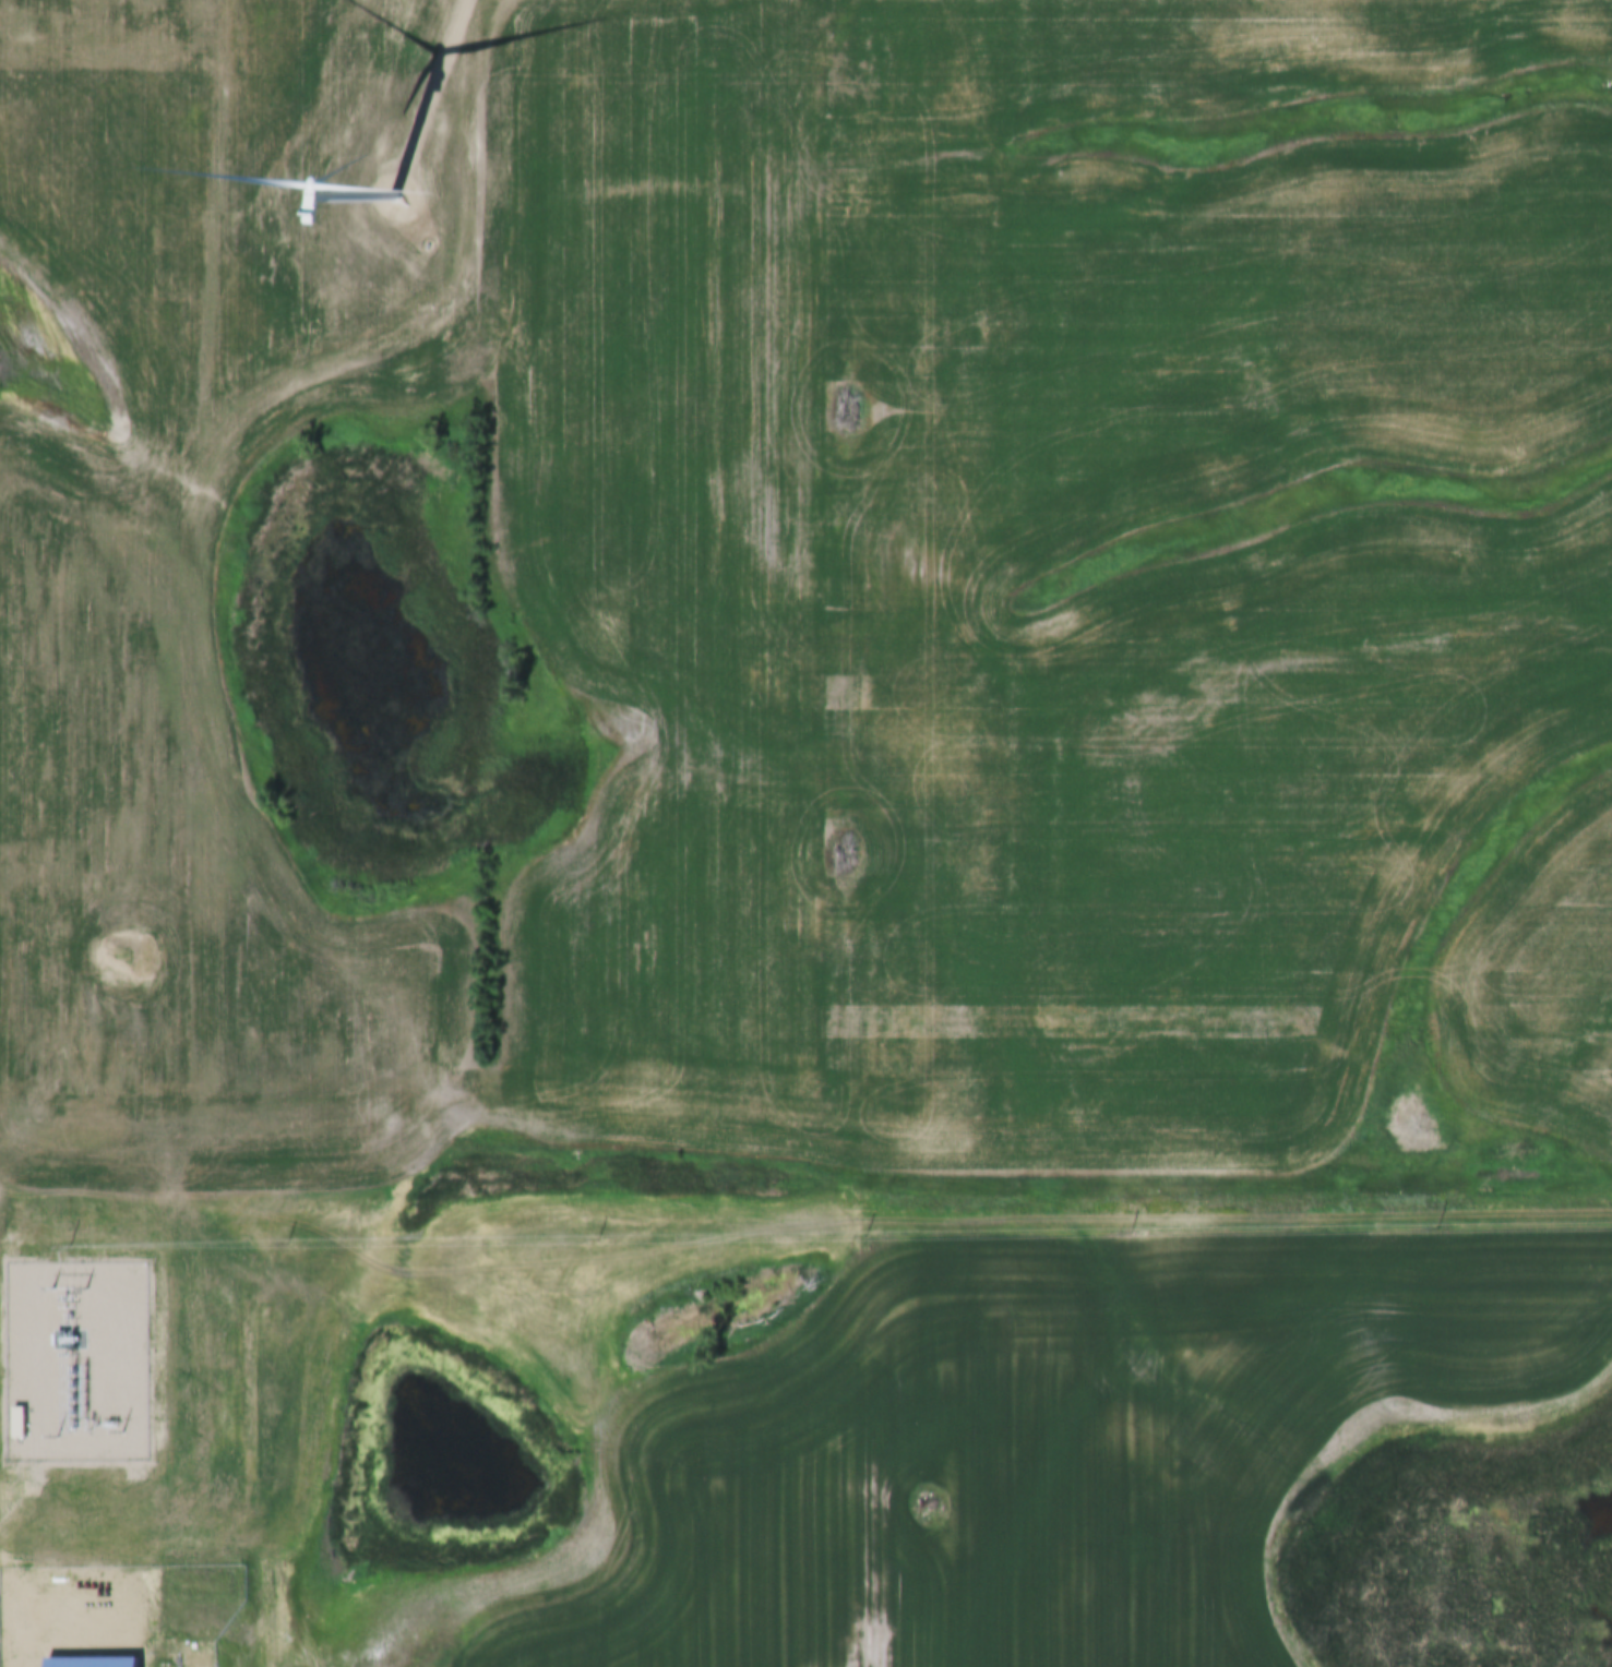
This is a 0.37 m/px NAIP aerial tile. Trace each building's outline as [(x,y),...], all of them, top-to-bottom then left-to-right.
[(135,1657),(135,1666),(46,1666),(46,1657),(135,1657)]
